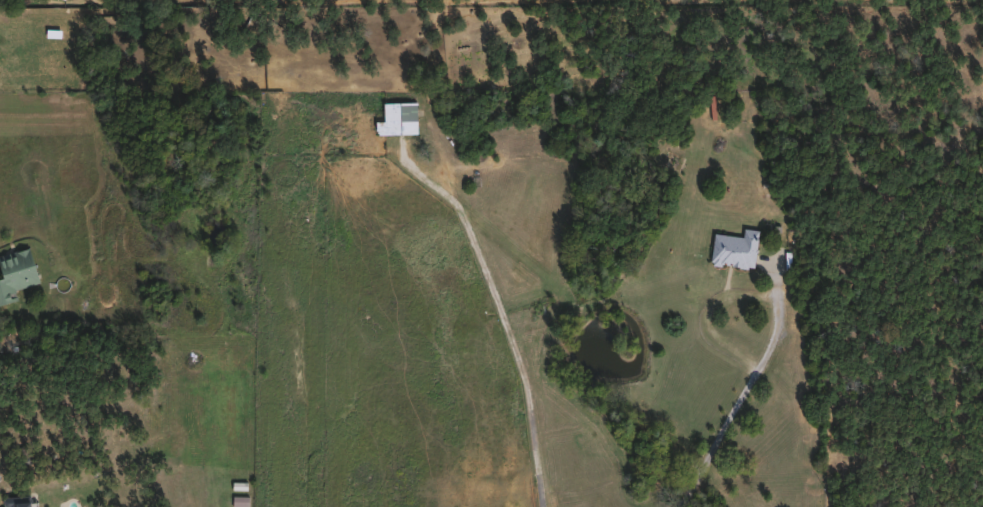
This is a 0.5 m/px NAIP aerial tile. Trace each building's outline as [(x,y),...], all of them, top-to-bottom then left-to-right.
[(414,101),(414,134),(373,134),(373,120),(380,120),(380,101),(414,101)] [(751,269),(709,263),(713,233),(740,237),(742,228),(757,230),(751,269)] [(11,300),(0,303),(0,255),(26,248),(36,283),(8,291),(11,300)] [(32,495),(32,506),(2,506),(2,495),(32,495)]
